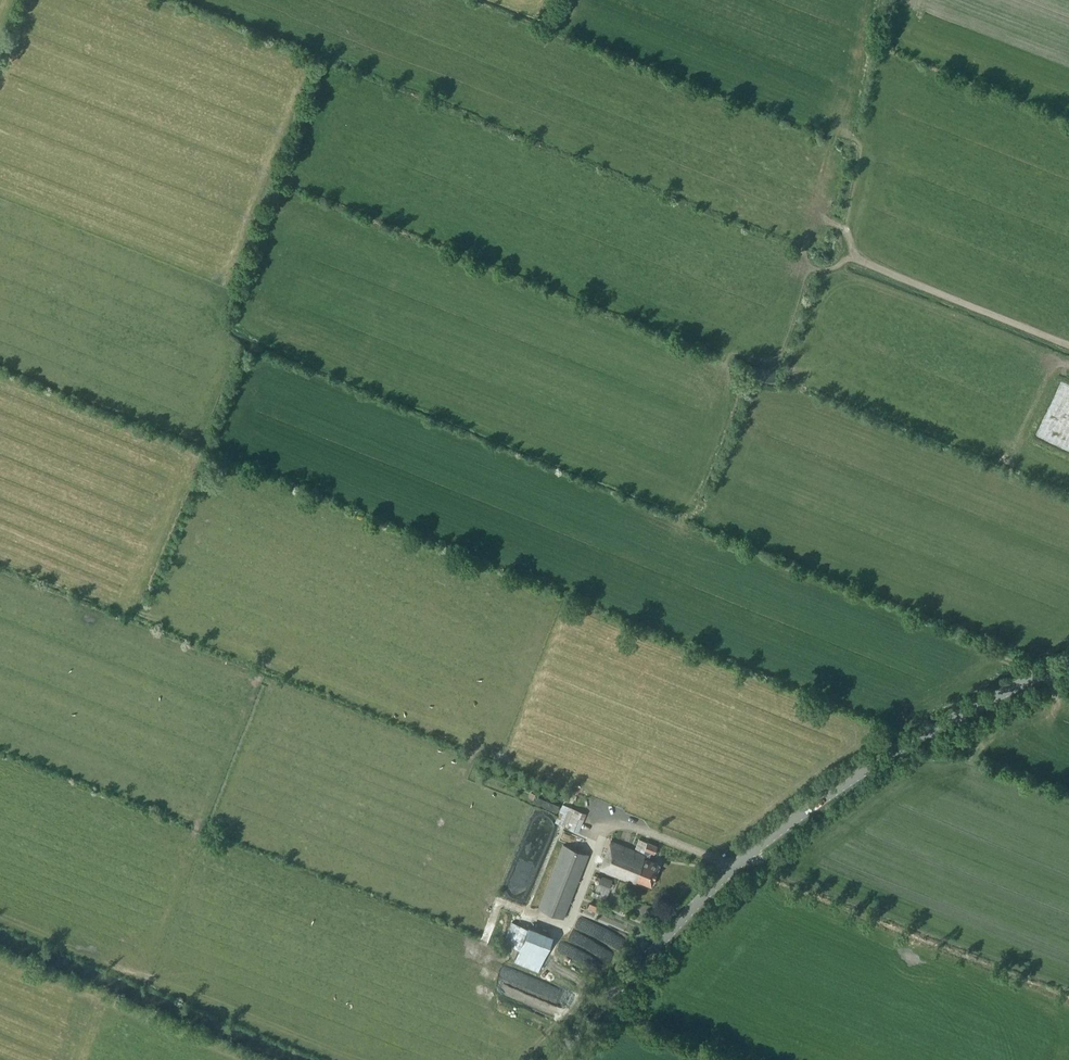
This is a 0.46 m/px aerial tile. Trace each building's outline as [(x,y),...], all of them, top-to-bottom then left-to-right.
[(538,795),(534,803),(555,813),(558,804),(538,795)] [(555,821),(568,827),(578,831),(586,813),(563,803),(555,821)] [(649,859),(651,852),(654,852),(656,845),(639,838),(636,846),(634,849),(611,840),(600,868),(637,883),(639,880),(651,885),(660,863),(649,859)] [(562,917),(589,854),(564,844),(537,907),(562,917)] [(601,875),(597,885),(608,889),(609,888),(612,889),(614,884),(611,882),(612,879),(601,875)] [(586,908),(596,910),(597,904),(588,902),(586,908)] [(542,946),(548,933),(538,928),(537,928),(529,925),(520,924),(514,921),(511,921),(508,928),(506,941),(516,945),(514,961),(533,969),(539,970),(542,946)] [(505,983),(502,992),(531,1003),(534,995),(505,983)]
